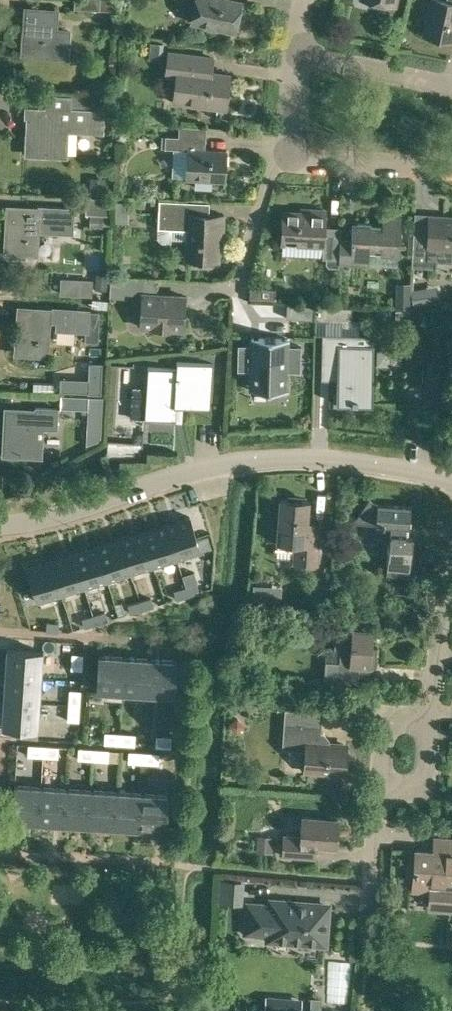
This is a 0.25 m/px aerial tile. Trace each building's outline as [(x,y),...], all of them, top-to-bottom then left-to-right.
[(100,0),(74,0),(74,8),(99,10),(100,3),(100,0)] [(99,10),(113,11),(114,0),(100,0),(100,3),(99,10)] [(241,1),(236,0),(195,0),(190,22),(234,31),(241,1)] [(447,1),(441,0),(430,0),(423,35),(451,41),(451,0),(447,0),(447,1)] [(22,53),(53,56),(69,57),(71,28),(55,27),(57,10),(37,9),(36,19),(25,18),(22,53)] [(150,43),(149,57),(158,57),(159,43),(150,43)] [(225,108),(229,75),(211,72),(213,58),(168,52),(165,75),(176,76),(173,101),(225,108)] [(26,154),(57,155),(67,156),(68,131),(104,132),(105,97),(71,95),(70,107),(60,107),(59,110),(39,109),(39,119),(28,119),(26,154)] [(117,126),(114,129),(115,138),(118,141),(122,140),(125,137),(125,129),(121,126),(117,126)] [(224,181),(226,151),(187,149),(185,179),(224,181)] [(105,180),(91,179),(90,194),(105,194),(105,180)] [(199,186),(200,195),(221,193),(221,185),(199,186)] [(222,231),(223,216),(185,214),(186,202),(159,200),(158,228),(187,229),(186,259),(218,260),(219,230),(222,231)] [(128,201),(115,202),(115,212),(128,212),(128,201)] [(74,221),(75,207),(39,205),(39,209),(18,207),(18,217),(7,217),(5,252),(36,254),(38,219),(74,221)] [(283,211),(281,242),(323,245),(322,258),(326,258),(326,263),(328,266),(338,266),(338,262),(339,240),(340,227),(324,226),(325,210),(309,209),(309,213),(283,211)] [(339,240),(338,262),(368,264),(369,253),(399,254),(401,214),(382,213),(382,224),(352,223),(351,241),(339,240)] [(90,215),(90,225),(103,225),(103,215),(90,215)] [(428,231),(414,230),(412,267),(435,268),(436,248),(447,248),(446,258),(450,261),(451,261),(451,219),(445,218),(445,216),(429,215),(428,231)] [(96,275),(95,288),(107,289),(108,276),(96,275)] [(124,292),(142,293),(140,326),(182,329),(185,296),(156,294),(157,279),(111,276),(110,295),(124,296),(124,292)] [(78,280),(77,294),(92,295),(92,281),(78,280)] [(410,282),(396,282),(395,306),(409,306),(410,282)] [(276,287),(251,286),(251,296),(275,297),(276,287)] [(414,305),(430,302),(427,286),(411,289),(414,305)] [(314,305),(287,304),(286,318),(314,319),(314,305)] [(316,305),(316,319),(352,320),(352,307),(316,305)] [(97,342),(99,311),(49,308),(49,310),(30,308),(29,319),(18,318),(16,353),(47,355),(49,320),(58,320),(57,328),(85,330),(85,341),(97,342)] [(333,393),(333,407),(348,408),(348,404),(369,405),(370,345),(353,344),(353,335),(322,334),(321,368),(337,369),(337,393),(333,393)] [(258,345),(238,344),(237,370),(251,370),(251,378),(286,379),(287,372),(300,373),(301,347),(287,346),(287,340),(259,338),(258,345)] [(213,363),(177,361),(176,368),(148,366),(147,386),(132,385),(130,417),(144,418),(176,420),(177,407),(210,409),(213,363)] [(88,378),(60,377),(60,391),(88,392),(88,393),(101,394),(102,362),(89,362),(88,378)] [(104,414),(105,397),(61,395),(60,408),(81,409),(81,413),(104,414)] [(57,428),(58,408),(38,407),(37,410),(7,409),(7,419),(5,419),(3,454),(34,456),(36,426),(57,428)] [(139,458),(139,445),(115,446),(116,459),(139,458)] [(316,564),(319,526),(307,525),(309,500),(280,498),(277,541),(294,543),(293,562),(316,564)] [(361,521),(375,522),(377,522),(376,536),(389,537),(386,575),(407,576),(411,534),(407,534),(410,506),(377,503),(368,498),(353,523),(354,524),(357,518),(361,521)] [(189,516),(165,523),(176,559),(200,551),(196,539),(189,516)] [(165,523),(142,530),(153,566),(176,559),(165,523)] [(142,530),(120,538),(130,573),(153,566),(142,530)] [(196,539),(200,551),(211,548),(207,536),(196,539)] [(120,538),(97,545),(107,580),(130,573),(120,538)] [(97,545),(74,552),(85,587),(107,580),(97,545)] [(74,552),(51,559),(62,594),(85,587),(74,552)] [(51,559),(27,566),(38,601),(62,594),(51,559)] [(197,584),(185,587),(188,595),(199,592),(197,584)] [(326,586),(313,585),(312,605),(325,606),(326,586)] [(185,587),(174,591),(176,599),(188,595),(185,587)] [(151,598),(139,601),(142,609),(153,606),(151,598)] [(139,601),(128,605),(130,613),(142,609),(139,601)] [(105,612),(93,615),(96,623),(107,619),(105,612)] [(93,615),(82,619),(84,626),(96,623),(93,615)] [(70,622),(58,623),(59,631),(71,630),(70,622)] [(335,627),(334,646),(326,645),(323,679),(357,682),(357,674),(369,675),(370,666),(374,666),(376,646),(370,646),(371,630),(335,627)] [(7,649),(5,675),(39,677),(41,651),(7,649)] [(83,670),(84,654),(71,653),(70,669),(83,670)] [(96,690),(122,691),(124,656),(98,654),(96,690)] [(124,656),(122,691),(147,693),(150,658),(124,656)] [(150,658),(147,693),(173,695),(175,659),(150,658)] [(5,675),(3,700),(38,702),(39,677),(5,675)] [(69,689),(68,704),(80,705),(81,690),(69,689)] [(38,702),(3,700),(2,725),(18,726),(36,728),(38,702)] [(80,705),(68,704),(67,720),(79,721),(80,705)] [(285,709),(282,746),(305,748),(303,770),(341,773),(343,743),(328,742),(328,738),(323,732),(319,732),(321,711),(285,709)] [(241,727),(241,722),(238,718),(231,724),(237,731),(241,727)] [(17,735),(36,736),(36,728),(18,726),(17,735)] [(103,743),(118,744),(119,732),(105,732),(103,743)] [(119,732),(118,744),(134,745),(135,733),(119,732)] [(155,746),(164,747),(165,735),(156,735),(155,746)] [(28,756),(41,756),(42,745),(28,744),(28,756)] [(42,745),(41,756),(58,758),(59,746),(42,745)] [(77,759),(92,760),(93,748),(78,747),(77,759)] [(93,748),(92,760),(108,761),(109,749),(93,748)] [(128,762),(143,763),(144,751),(129,750),(128,762)] [(144,751),(143,763),(158,764),(159,752),(144,751)] [(12,820),(38,821),(40,786),(14,784),(12,820)] [(40,786),(38,821),(63,823),(65,787),(40,786)] [(65,787),(63,823),(89,824),(91,789),(65,787)] [(91,789),(89,824),(114,826),(116,790),(91,789)] [(116,790),(114,826),(139,827),(142,792),(116,790)] [(142,792),(139,827),(165,829),(167,793),(142,792)] [(335,846),(337,818),(302,815),(300,835),(283,834),(282,854),(305,856),(306,844),(335,846)] [(273,852),(274,836),(257,835),(256,851),(273,852)] [(430,890),(429,903),(445,904),(445,908),(451,908),(451,839),(443,838),(442,852),(415,850),(412,889),(430,890)] [(242,904),(244,880),(220,878),(217,902),(242,904)] [(268,938),(324,942),(327,904),(270,900),(270,905),(247,903),(244,932),(268,934),(268,938)] [(331,1005),(356,1005),(356,964),(332,964),(331,1005)] [(279,996),(265,995),(264,1010),(278,1010),(279,996)]
